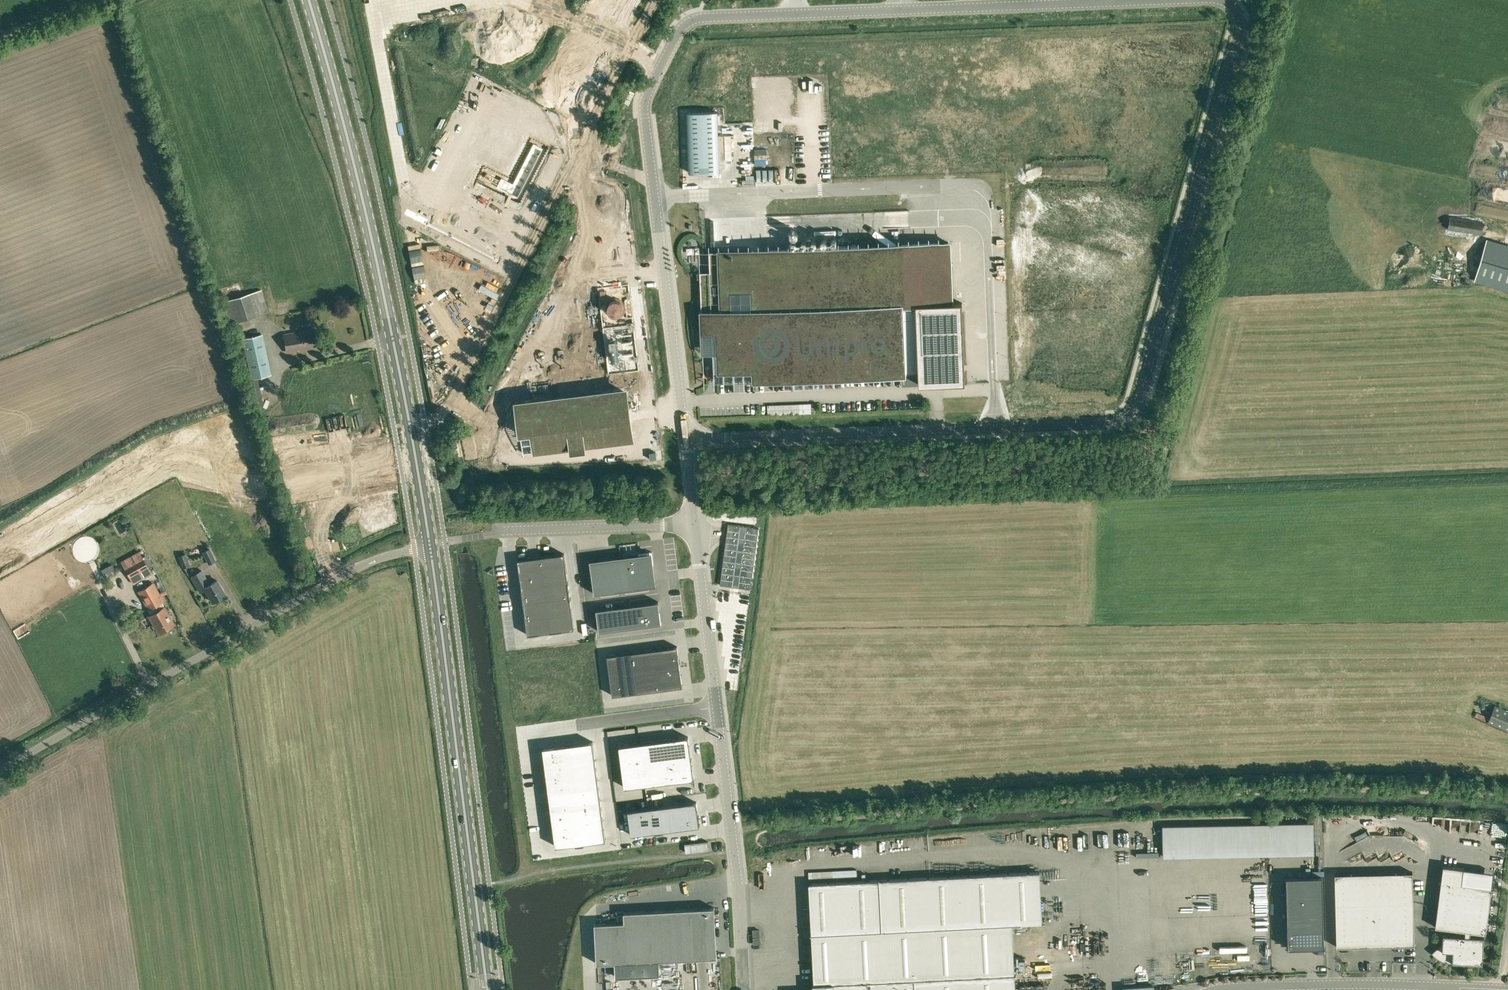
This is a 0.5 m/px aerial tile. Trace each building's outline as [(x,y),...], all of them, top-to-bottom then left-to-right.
[(719,171),(717,111),(687,112),(689,172),(719,171)] [(1420,212),(1408,251),(1488,274),(1488,273),(1507,279),(1507,237),(1420,212)] [(962,302),(952,302),(951,243),(910,244),(909,244),(709,252),(710,272),(700,272),(702,312),(702,333),(717,332),(719,382),(752,380),(904,375),(904,374),(919,374),(919,384),(965,383),(962,302)] [(230,324),(268,311),(262,289),(223,301),(230,324)] [(316,346),(317,346),(313,329),(314,332),(303,333),(303,331),(284,334),(287,352),(306,348),(305,346),(316,344),(316,346)] [(271,374),(262,335),(243,339),(252,378),(271,374)] [(626,392),(518,405),(521,434),(533,433),(535,451),(631,439),(626,392)] [(208,564),(216,561),(210,548),(203,551),(208,564)] [(147,554),(142,556),(137,559),(133,552),(130,554),(133,561),(127,564),(134,577),(149,568),(153,565),(147,554)] [(650,552),(590,560),(594,594),(656,585),(656,584),(654,584),(652,566),(650,552)] [(190,565),(185,553),(178,556),(183,568),(190,565)] [(530,558),(518,559),(520,579),(522,588),(524,606),(525,615),(528,635),(540,633),(551,632),(562,630),(574,628),(570,600),(571,600),(568,582),(564,553),(553,555),(541,556),(530,558)] [(212,602),(225,595),(217,580),(209,584),(201,570),(191,576),(200,592),(205,589),(212,602)] [(158,633),(174,624),(161,602),(163,601),(153,583),(138,591),(148,609),(147,609),(150,614),(148,615),(158,633)] [(658,601),(597,609),(599,631),(659,623),(657,603),(659,603),(658,601)] [(677,646),(607,656),(612,696),(682,686),(677,646)] [(1495,705),(1488,722),(1507,730),(1507,711),(1495,705)] [(1489,717),(1477,712),(1475,716),(1487,722),(1489,717)] [(688,736),(619,745),(625,787),(694,778),(688,736)] [(593,741),(543,747),(556,846),(606,840),(593,741)] [(697,801),(628,810),(631,835),(700,826),(697,801)] [(1313,822),(1162,826),(1163,856),(1314,853),(1313,822)] [(1133,825),(1117,826),(1118,847),(1134,846),(1133,825)] [(1443,843),(1475,841),(1474,825),(1442,826),(1443,843)] [(708,841),(685,843),(686,852),(709,850),(708,841)] [(1442,942),(1432,952),(1433,954),(1435,956),(1438,957),(1440,959),(1442,960),(1445,961),(1448,962),(1450,962),(1453,963),(1453,962),(1482,963),(1484,937),(1470,936),(1470,931),(1486,933),(1491,887),(1462,884),(1464,868),(1443,865),(1435,926),(1465,930),(1465,936),(1443,934),(1442,942)] [(1012,924),(1042,922),(1040,871),(809,883),(814,984),(813,984),(813,985),(815,985),(815,989),(1016,989),(1012,924)] [(1414,945),(1413,872),(1335,874),(1337,946),(1414,945)] [(1322,876),(1286,877),(1288,948),(1324,947),(1322,876)] [(624,922),(595,923),(595,925),(597,924),(599,962),(597,962),(597,963),(717,957),(717,956),(715,956),(712,909),(715,908),(714,907),(624,912),(624,922)] [(1261,969),(1274,968),(1273,957),(1261,957),(1261,969)]
